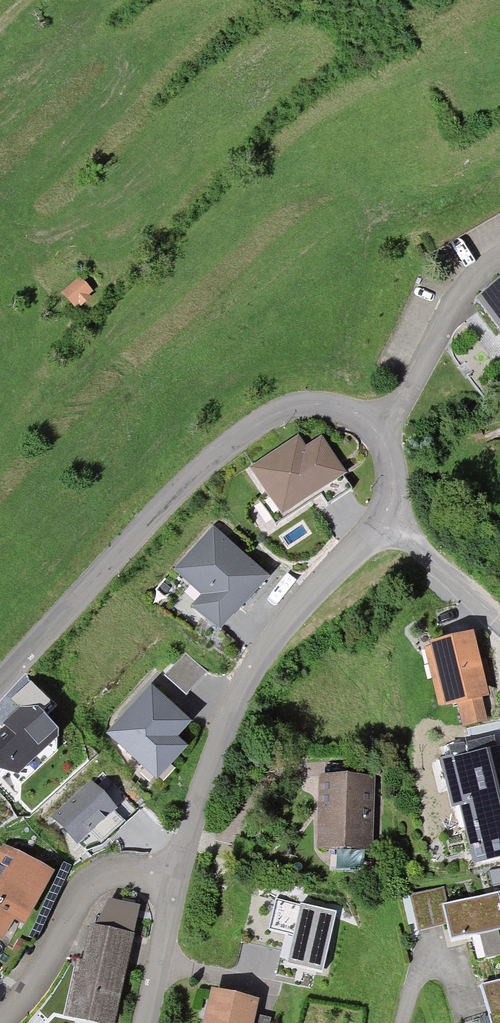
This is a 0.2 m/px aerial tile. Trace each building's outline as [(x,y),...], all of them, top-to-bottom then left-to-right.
[(92,291),(79,276),(61,292),(75,307),(79,304),(81,306),(91,297),(89,294),(92,291)] [(476,300),(499,330),(499,281),(476,300)] [(298,436),(249,469),(281,517),(313,496),(347,474),(322,436),(305,447),(298,436)] [(270,578),(213,526),(173,570),(201,595),(190,607),(219,633),(244,607),(270,578)] [(473,632),(430,643),(431,646),(424,648),(439,706),(445,705),(446,708),(457,705),(482,699),(489,697),(483,671),(473,632)] [(185,653),(164,676),(186,696),(207,673),(185,653)] [(50,704),(30,683),(12,703),(20,712),(22,710),(37,710),(40,714),(50,704)] [(126,715),(106,735),(157,782),(187,749),(177,740),(192,724),(151,687),(126,715)] [(487,721),(482,699),(457,705),(463,727),(487,721)] [(0,731),(0,770),(17,774),(57,739),(58,734),(40,714),(37,710),(22,710),(20,712),(0,731)] [(446,750),(449,763),(499,752),(496,739),(446,750)] [(461,812),(499,803),(499,752),(449,763),(461,812)] [(91,780),(50,817),(77,847),(118,810),(112,804),(122,794),(105,775),(95,785),(91,780)] [(318,808),(317,850),(373,852),(375,778),(319,776),(318,808)] [(461,812),(473,866),(499,860),(499,803),(461,812)] [(3,845),(0,851),(0,942),(3,944),(14,923),(24,927),(54,873),(3,845)] [(443,907),(447,906),(443,888),(410,896),(418,931),(447,924),(443,907)] [(443,907),(447,924),(448,929),(452,942),(480,935),(498,930),(499,930),(499,893),(447,906),(443,907)] [(109,900),(95,925),(134,934),(139,906),(109,900)] [(322,973),(336,913),(276,900),(269,931),(294,936),(287,965),(322,973)] [(90,1022),(115,1022),(135,934),(134,934),(95,925),(91,924),(82,961),(77,960),(64,1017),(90,1022)] [(498,930),(480,935),(486,959),(499,956),(499,938),(498,930)] [(480,987),(489,1018),(491,1022),(499,1022),(499,981),(480,987)] [(211,990),(204,1022),(254,1022),(256,1015),(259,1001),(239,996),(211,990)]
